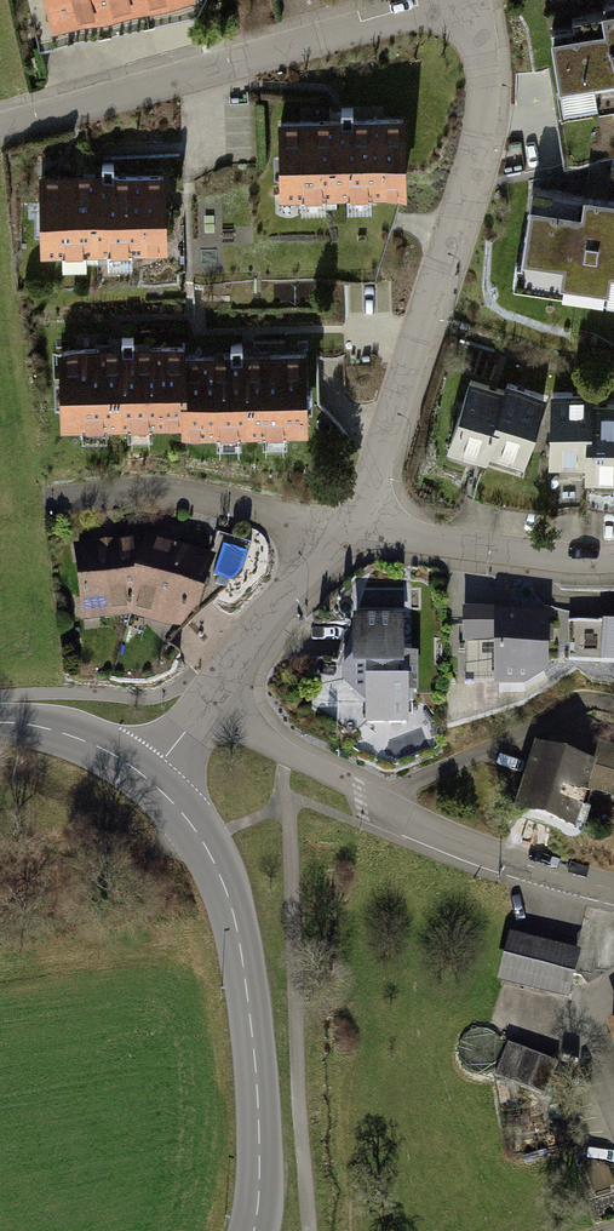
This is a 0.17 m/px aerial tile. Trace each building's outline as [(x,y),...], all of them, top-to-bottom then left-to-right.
[(52,30),(188,0),(45,0),(52,30)] [(552,26),(561,80),(558,80),(563,111),(613,103),(613,7),(573,13),(574,22),(552,26)] [(342,114),(278,116),(280,195),(408,191),(406,112),(354,114),(354,105),(341,105),(342,114)] [(102,171),(38,173),(40,251),(168,248),(165,170),(114,172),(113,161),(101,161),(102,171)] [(534,184),(522,261),(518,261),(515,283),(613,298),(613,196),(534,184)] [(121,341),(58,343),(60,426),(181,423),(181,435),(310,431),(308,348),(243,350),(243,341),(230,342),(230,349),(187,351),(186,339),(134,341),(134,333),(121,333),(121,341)] [(524,464),(548,391),(508,378),(505,386),(470,375),(446,448),(487,461),(490,453),(524,464)] [(552,388),(549,464),(586,465),(586,479),(613,479),(613,400),(595,400),(594,389),(552,388)] [(146,536),(72,544),(82,622),(131,617),(181,632),(198,614),(216,555),(147,534),(146,536)] [(503,609),(463,609),(463,681),(495,681),(495,688),(527,688),(550,675),(550,612),(503,612),(503,609)] [(405,616),(353,616),(353,660),(351,660),(341,669),(341,682),(365,706),(365,728),(409,728),(409,695),(418,696),(418,655),(404,655),(405,616)] [(604,622),(602,663),(613,664),(613,623),(604,622)] [(536,744),(514,814),(576,833),(590,790),(613,797),(613,746),(554,728),(548,748),(536,744)] [(583,951),(510,934),(498,986),(570,1003),(583,951)] [(602,1025),(613,1062),(613,1021),(602,1025)] [(559,1062),(508,1043),(495,1077),(546,1096),(559,1062)]
